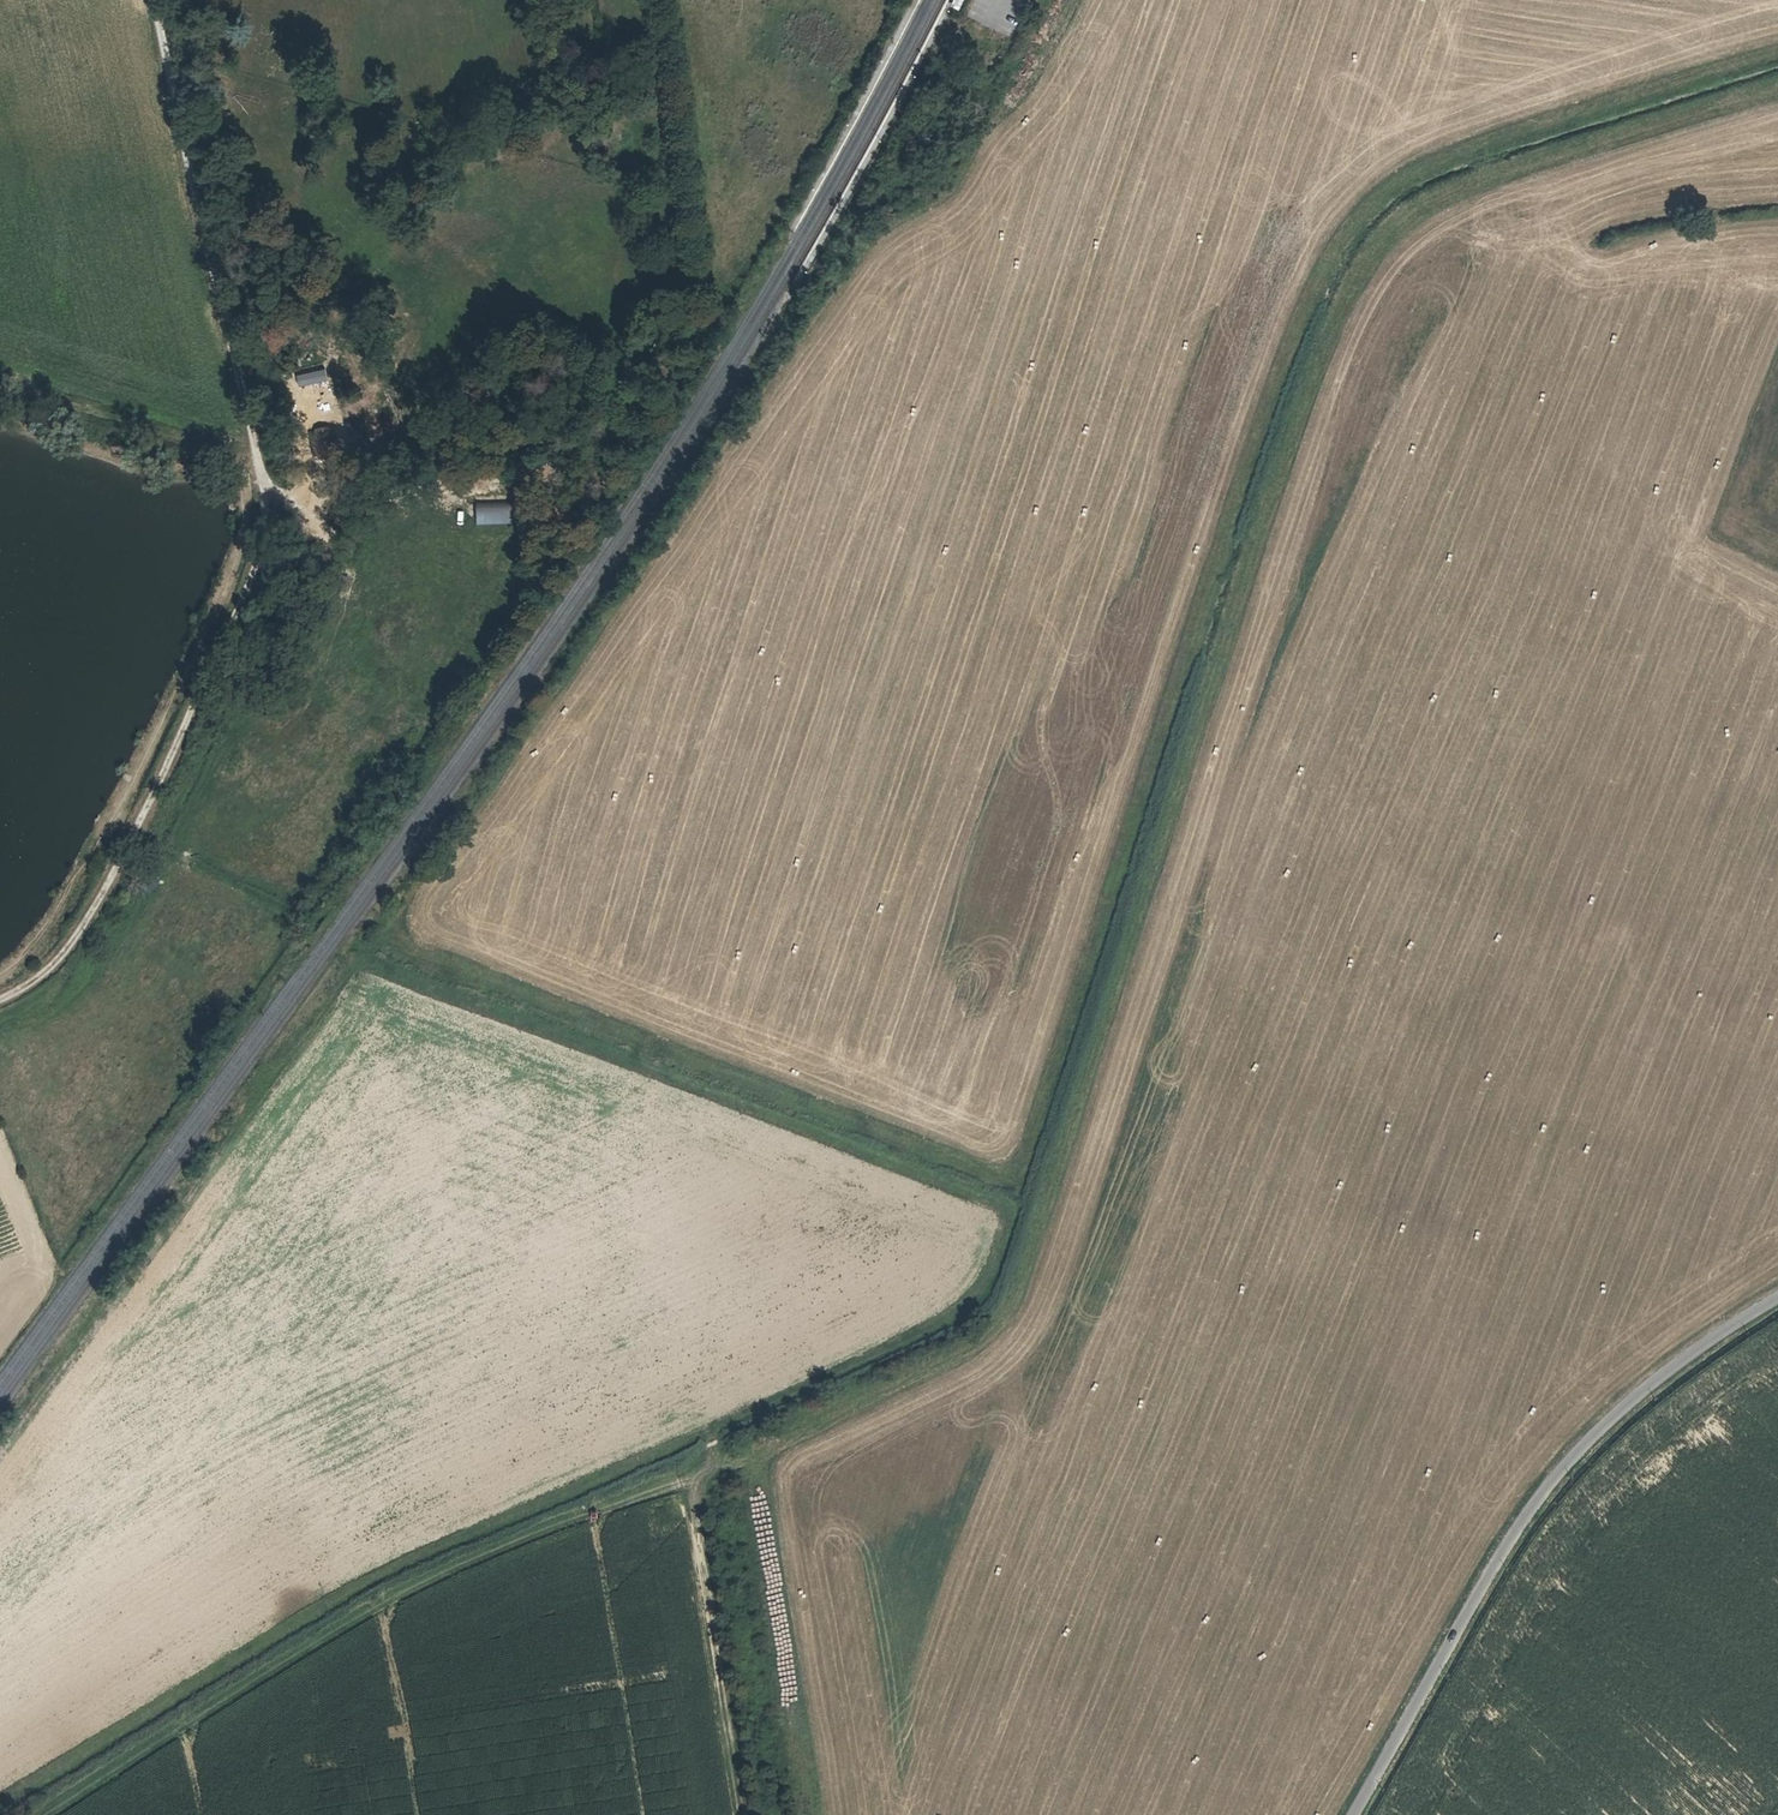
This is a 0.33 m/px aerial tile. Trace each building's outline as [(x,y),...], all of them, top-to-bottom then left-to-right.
[(475,502),(475,522),(506,523),(506,502),(475,502)]
